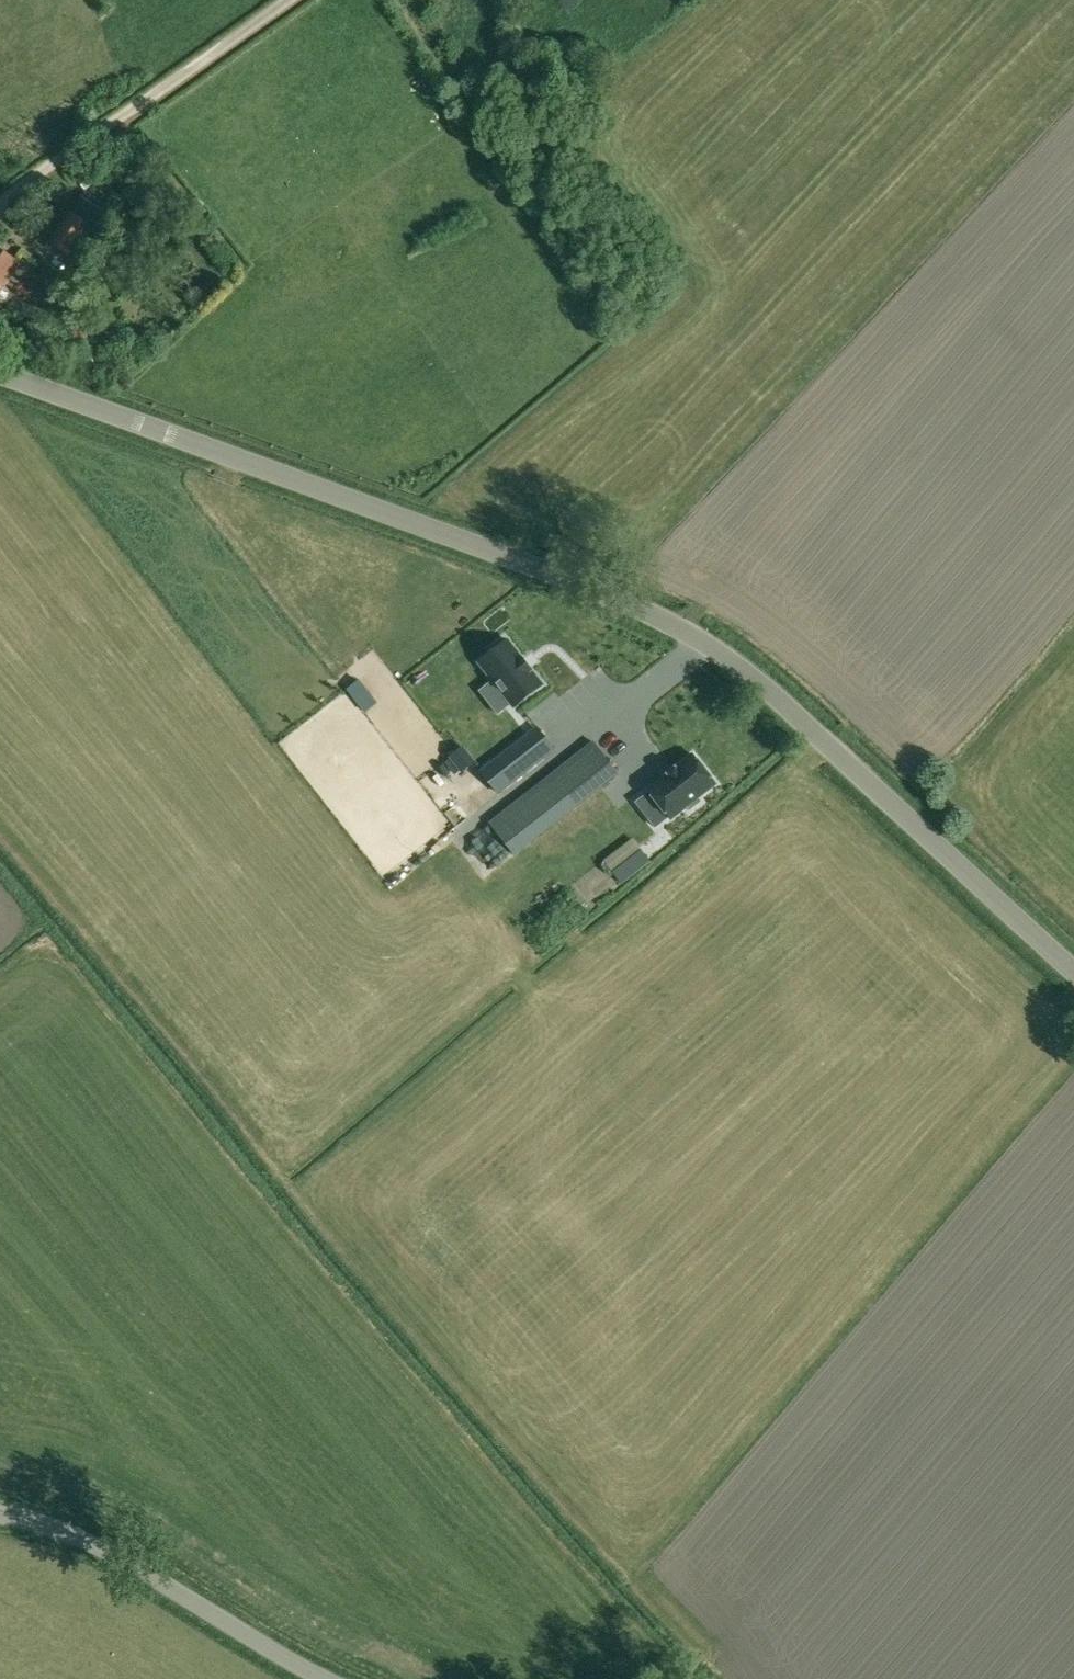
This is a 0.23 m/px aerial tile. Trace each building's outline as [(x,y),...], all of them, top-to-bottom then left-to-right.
[(92,167),(77,180),(85,190),(101,178),(92,167)] [(110,204),(86,190),(79,202),(103,216),(110,204)] [(48,242),(70,256),(78,244),(96,256),(107,239),(106,238),(107,236),(69,211),(48,242)] [(5,285),(5,284),(19,262),(0,250),(0,298),(1,298),(3,298),(5,298),(6,297),(7,296),(8,295),(9,294),(9,292),(9,291),(9,289),(8,288),(7,286),(6,285),(5,285)] [(492,680),(511,704),(514,708),(543,685),(531,670),(522,658),(507,640),(504,643),(502,640),(489,649),(492,652),(479,663),(492,680)] [(539,730),(483,774),(499,794),(555,750),(539,730)] [(593,742),(576,755),(601,787),(618,773),(593,742)] [(447,760),(448,761),(457,773),(460,776),(474,764),(461,749),(447,760)] [(648,790),(671,819),(686,806),(689,811),(701,801),(698,797),(716,783),(693,755),(678,767),(678,766),(666,776),(648,790)] [(622,883),(649,861),(641,851),(614,872),(622,883)]
